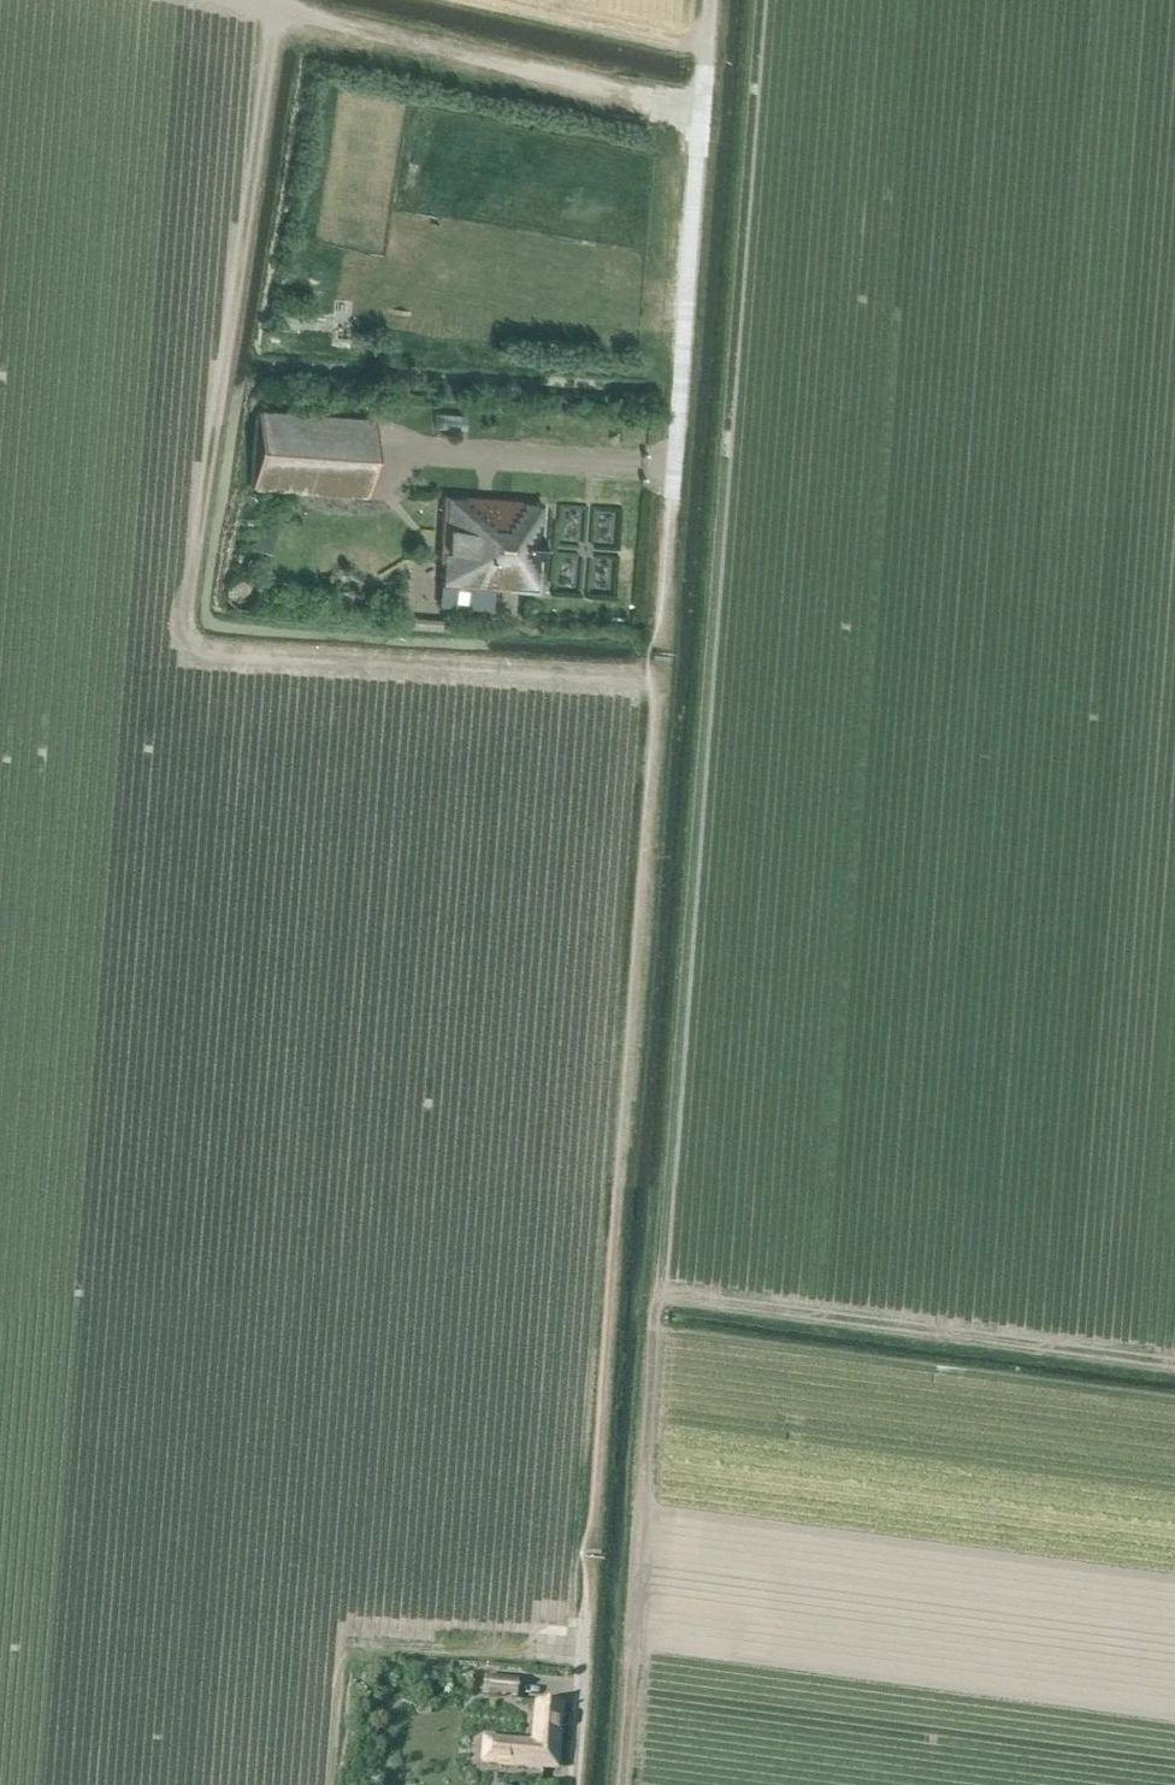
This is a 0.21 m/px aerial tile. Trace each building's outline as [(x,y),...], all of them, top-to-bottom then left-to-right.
[(254,414),(249,486),(364,494),(369,422),(254,414)] [(441,563),(439,585),(534,592),(540,503),(442,496),(438,563),(441,563)] [(485,1678),(484,1695),(519,1699),(520,1680),(485,1678)] [(543,1771),(544,1759),(559,1760),(564,1706),(535,1703),(531,1745),(485,1741),(483,1765),(543,1771)]
